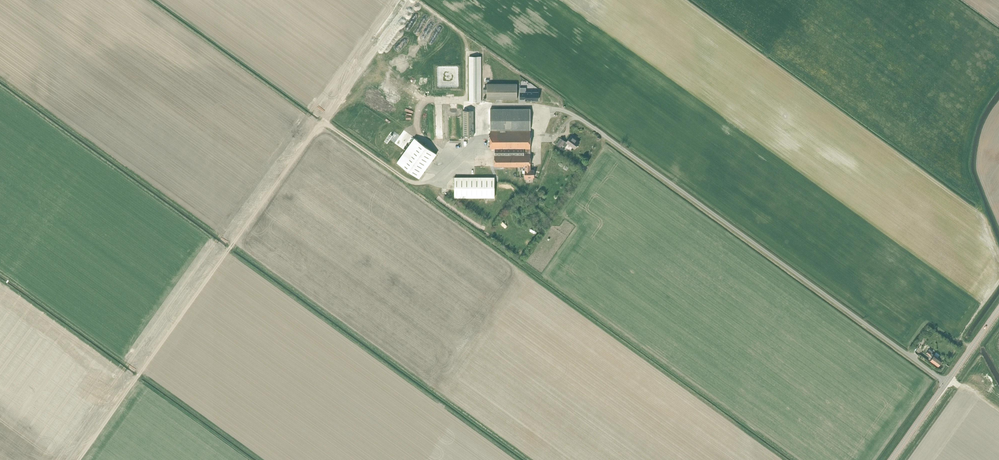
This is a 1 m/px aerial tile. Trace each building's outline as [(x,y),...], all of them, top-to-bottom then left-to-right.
[(469,56),(469,101),(481,101),(481,56),(469,56)] [(487,99),(517,99),(517,83),(487,83),(487,89),(483,89),(483,93),(487,93),(487,99)] [(538,100),(538,92),(526,92),(526,88),(520,88),(520,94),(520,99),(525,99),(525,100),(538,100)] [(530,109),(490,109),(490,130),(500,130),(505,130),(530,130),(530,109)] [(464,110),(464,136),(474,136),(474,111),(464,110)] [(500,131),(490,131),(490,154),(530,154),(530,131),(505,131),(505,130),(500,130),(500,131)] [(561,138),(556,144),(561,147),(562,145),(565,147),(567,144),(574,149),(580,142),(571,136),(566,142),(561,138)] [(419,178),(437,154),(414,138),(397,162),(419,178)] [(525,166),(529,166),(530,166),(530,154),(494,154),(494,166),(525,166)] [(529,166),(525,166),(525,170),(525,177),(526,177),(526,179),(533,179),(533,177),(534,177),(534,170),(529,170),(529,166)] [(454,177),(454,197),(494,197),(494,187),(494,177),(454,177)] [(920,337),(914,344),(918,347),(923,340),(920,337)] [(942,360),(931,353),(933,351),(929,349),(926,353),(932,357),(930,361),(937,366),(942,360)]
